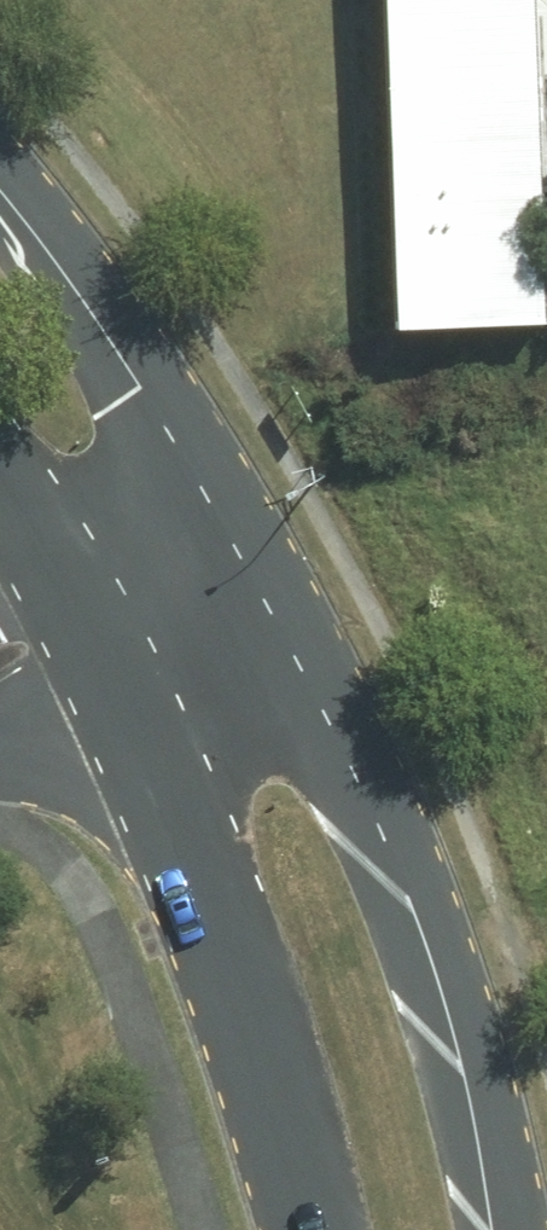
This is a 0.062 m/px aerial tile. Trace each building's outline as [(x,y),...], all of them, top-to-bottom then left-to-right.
[(404,329),(546,324),(546,280),(544,193),(539,74),(536,0),(392,0),(404,329)]
